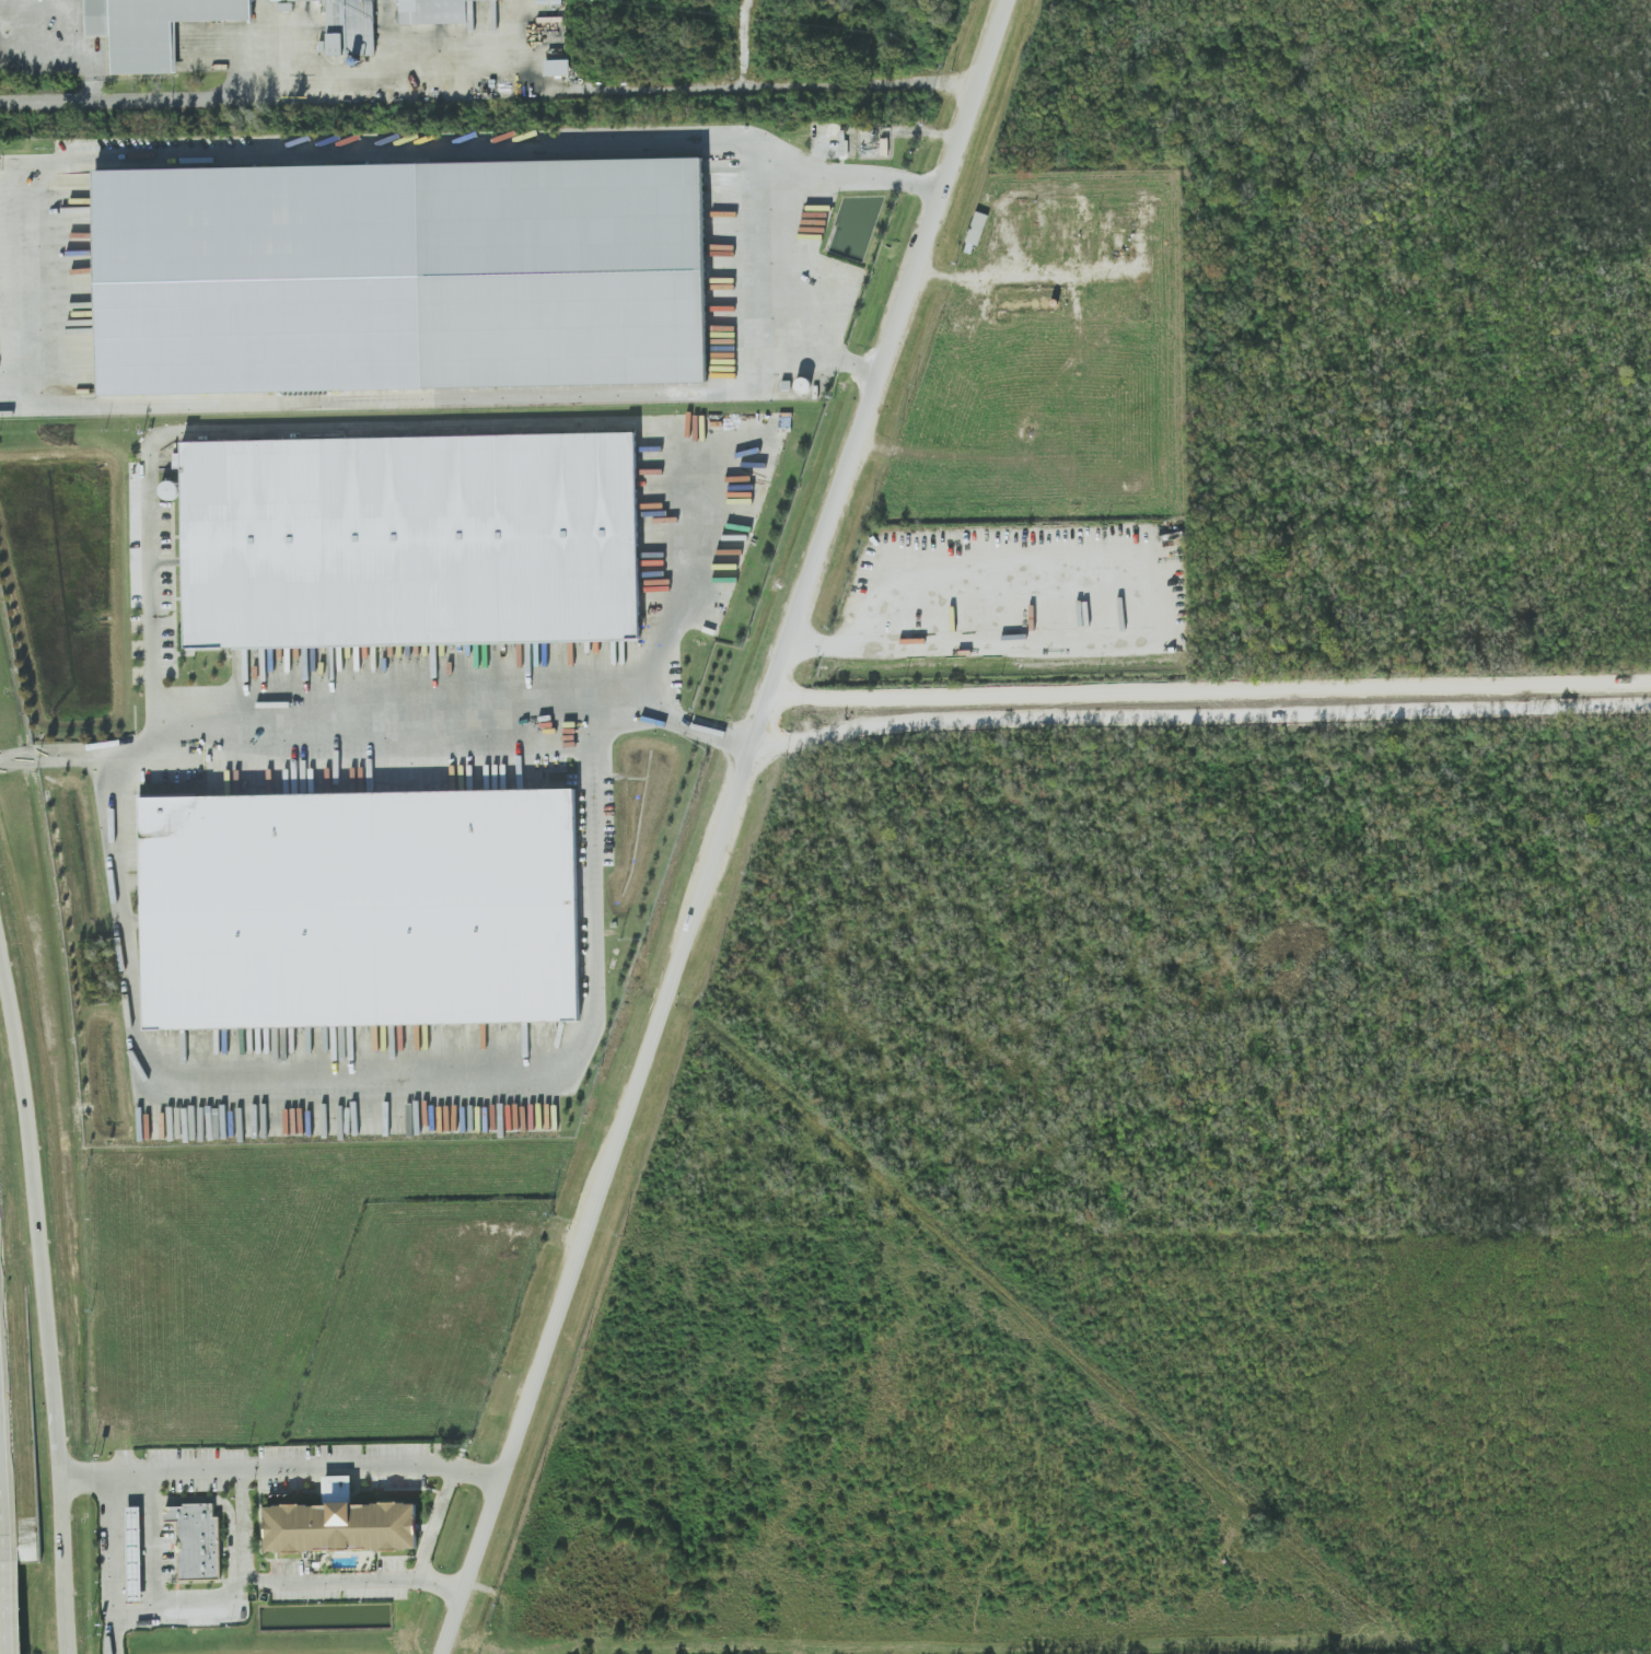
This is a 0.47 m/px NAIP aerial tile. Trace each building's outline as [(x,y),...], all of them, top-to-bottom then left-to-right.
[(87,36),(112,36),(113,74),(177,73),(176,21),(252,20),(252,0),(86,0),(87,36)] [(328,1),(328,55),(351,55),(358,55),(376,55),(372,45),(374,44),(374,0),(279,0),(279,1),(328,1)] [(468,23),(467,1),(494,0),(400,0),(401,25),(468,23)] [(569,59),(545,60),(545,76),(569,76),(569,59)] [(94,169),(98,394),(707,384),(703,159),(94,169)] [(967,242),(979,245),(988,215),(976,211),(967,242)] [(576,789),(142,797),(146,1029),(580,1022),(576,789)] [(324,1477),(324,1493),(343,1493),(343,1477),(324,1477)] [(267,1552),(418,1549),(417,1502),(266,1505),(267,1552)] [(220,1517),(214,1517),(214,1504),(166,1505),(166,1522),(178,1521),(180,1580),(221,1579),(220,1517)] [(141,1506),(127,1507),(128,1603),(143,1602),(141,1506)]
